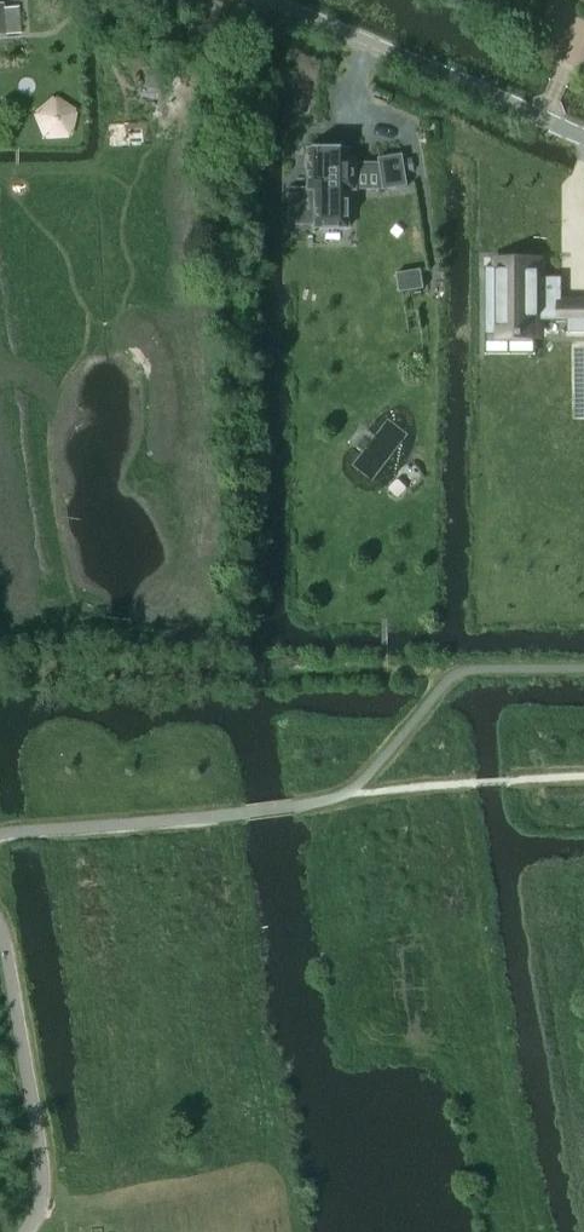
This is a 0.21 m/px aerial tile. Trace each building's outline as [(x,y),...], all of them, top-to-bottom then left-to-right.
[(2,3),(0,3),(0,35),(6,35),(6,34),(19,33),(17,7),(2,8),(2,3)] [(289,187),(289,225),(316,225),(316,227),(349,227),(349,190),(356,190),(356,173),(380,174),(383,190),(408,186),(403,154),(378,158),(379,164),(356,164),(356,158),(349,158),(349,149),(308,149),(308,187),(289,187)] [(583,333),(583,305),(574,305),(562,305),(562,281),(539,281),(539,266),(495,266),(495,270),(485,270),(485,325),(508,325),(508,338),(517,338),(517,341),(522,341),(521,338),(535,338),(539,338),(539,321),(567,321),(567,333),(573,333),(583,333)] [(396,273),(399,292),(424,288),(421,269),(396,273)]
